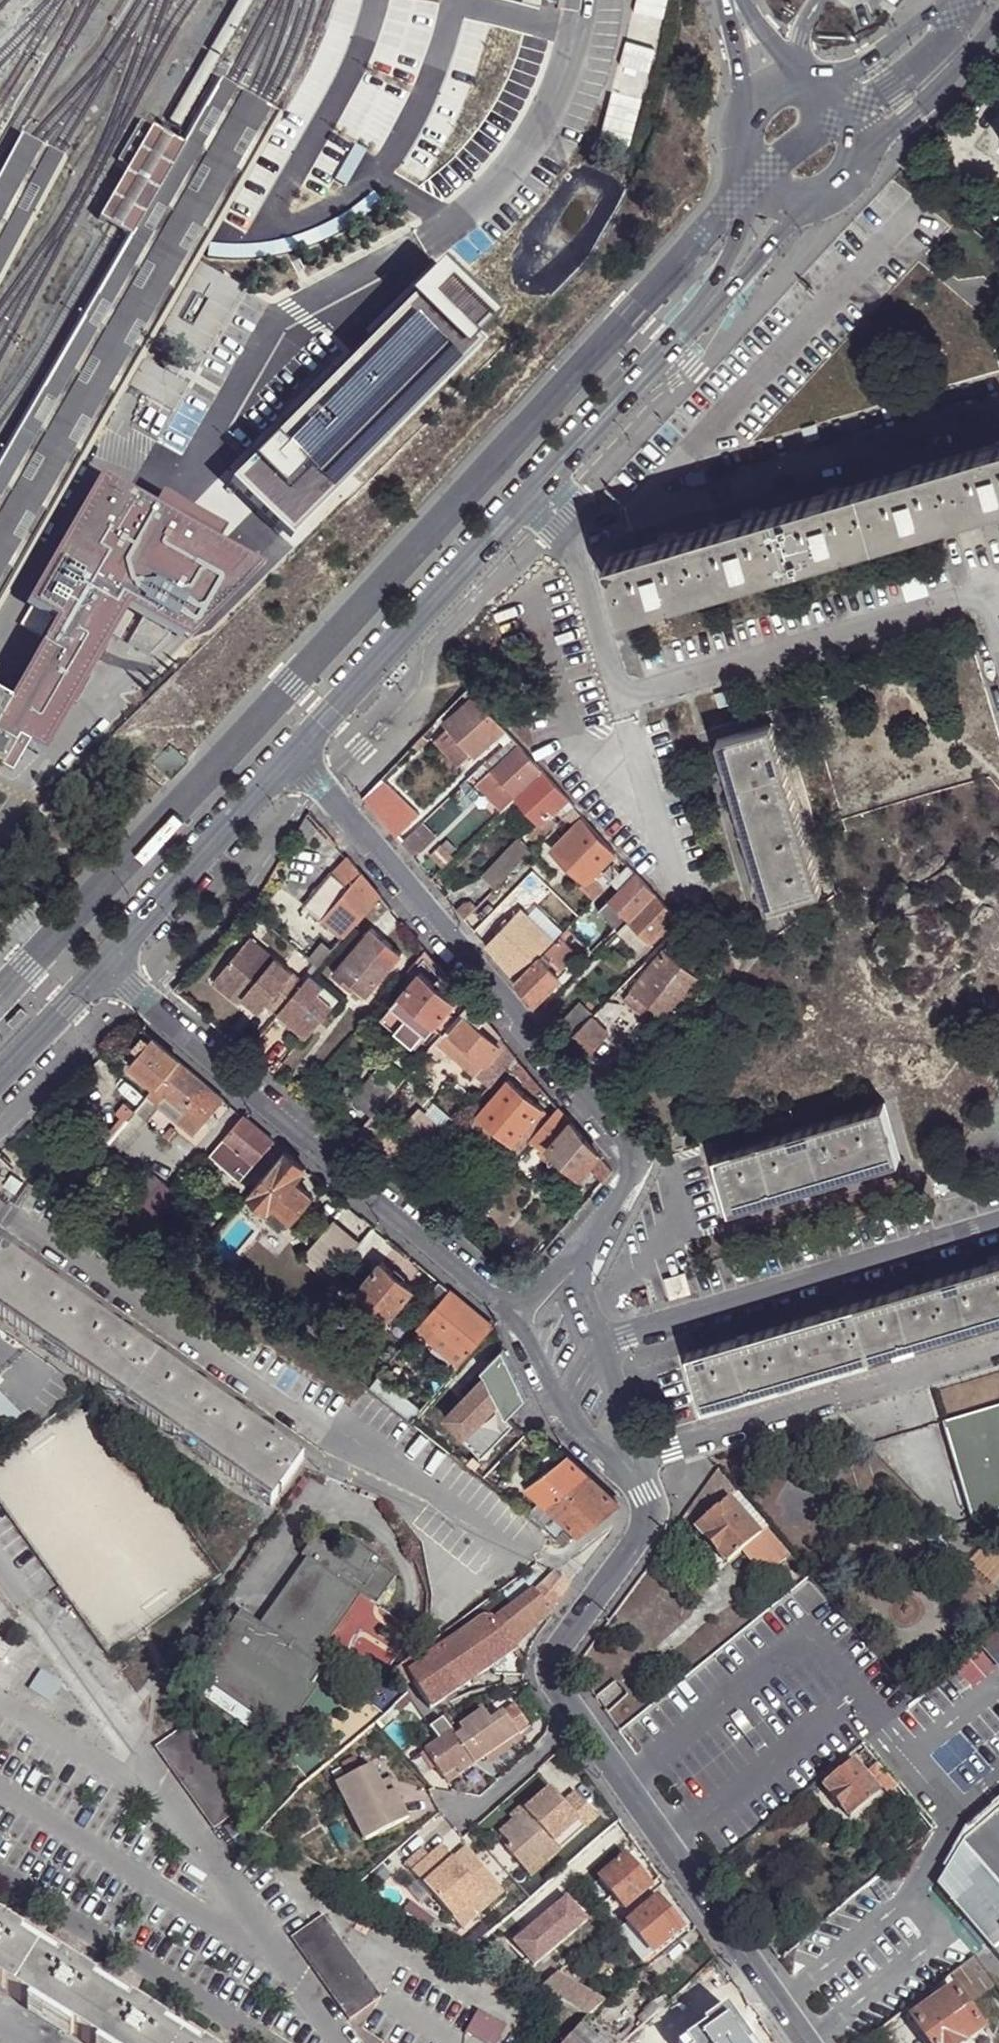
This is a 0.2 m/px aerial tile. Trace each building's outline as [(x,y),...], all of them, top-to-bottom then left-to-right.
[(325,219),(364,140),(403,159),(429,107),(428,106),(471,18),(447,6),(427,48),(395,32),(407,8),(390,0),(368,0),(262,214),(284,224),(294,204),(325,219)] [(282,115),(264,106),(251,97),(229,85),(217,78),(179,143),(167,135),(142,121),(117,162),(128,167),(98,219),(114,226),(127,235),(0,462),(0,596),(282,115)] [(63,158),(52,152),(34,143),(21,136),(0,175),(0,276),(63,158)] [(499,309),(443,258),(233,477),(291,534),(486,338),(480,329),(499,309)] [(979,525),(998,519),(998,460),(963,470),(979,525)] [(883,494),(899,548),(979,525),(963,470),(883,494)] [(99,475),(26,602),(54,618),(127,491),(99,475)] [(127,491),(54,618),(0,712),(0,764),(10,747),(9,745),(17,730),(46,747),(83,682),(97,658),(129,605),(142,614),(130,639),(150,650),(170,631),(176,636),(185,642),(261,568),(252,563),(216,542),(153,506),(127,491)] [(153,506),(216,542),(223,530),(161,494),(153,506)] [(812,514),(828,569),(899,548),(883,494),(812,514)] [(718,542),(734,597),(828,569),(812,514),(718,542)] [(652,561),(669,616),(734,597),(718,542),(652,561)] [(600,576),(617,631),(669,616),(652,561),(600,576)] [(468,689),(463,694),(469,701),(474,694),(468,689)] [(497,737),(505,730),(474,694),(469,701),(444,724),(448,728),(472,756),(474,758),(497,737)] [(732,786),(786,771),(772,723),(718,739),(732,786)] [(434,724),(412,747),(418,751),(439,728),(434,724)] [(459,767),(472,756),(448,728),(436,741),(459,767)] [(17,730),(9,745),(10,747),(38,761),(46,747),(17,730)] [(504,744),(512,737),(505,730),(497,737),(502,741),(504,744)] [(492,772),(517,797),(544,773),(519,746),(512,737),(504,744),(485,764),(491,767),(494,765),(496,767),(492,772)] [(478,763),(480,765),(485,764),(504,744),(502,741),(478,763)] [(188,762),(170,745),(154,762),(171,779),(188,762)] [(480,765),(473,775),(477,780),(491,767),(485,764),(480,765)] [(753,861),(807,845),(786,771),(732,786),(751,854),(753,861)] [(479,784),(504,810),(517,797),(492,772),(479,784)] [(517,797),(542,822),(550,814),(564,802),(567,798),(544,773),(517,797)] [(364,798),(378,814),(399,794),(384,778),(364,798)] [(564,802),(571,810),(575,807),(567,798),(564,802)] [(571,810),(569,814),(578,824),(585,818),(575,807),(571,810)] [(501,813),(490,824),(495,830),(506,818),(501,813)] [(531,833),(540,843),(559,823),(550,814),(542,822),(531,833)] [(298,832),(310,841),(318,828),(307,817),(298,832)] [(585,818),(578,824),(556,848),(587,882),(608,861),(616,853),(585,818)] [(401,842),(414,857),(437,835),(424,821),(401,842)] [(485,878),(496,890),(533,852),(521,840),(485,878)] [(807,845),(753,861),(767,910),(821,895),(807,845)] [(629,866),(616,853),(608,861),(613,868),(620,875),(629,866)] [(306,908),(344,939),(381,897),(348,857),(306,908)] [(613,868),(608,861),(587,882),(584,886),(589,891),(613,868)] [(624,886),(635,874),(629,866),(620,875),(617,879),(624,886)] [(617,879),(620,875),(613,868),(589,891),(597,899),(617,879)] [(610,902),(630,921),(655,896),(635,874),(624,886),(610,902)] [(641,951),(664,926),(673,934),(682,925),(655,896),(630,921),(620,932),(641,951)] [(599,912),(620,932),(630,921),(610,902),(599,912)] [(461,913),(466,918),(472,913),(467,908),(461,913)] [(504,964),(517,981),(554,942),(522,909),(487,944),(493,951),(504,964)] [(358,1003),(396,959),(364,932),(326,976),(358,1003)] [(517,981),(536,1003),(560,978),(558,976),(579,955),(561,936),(554,942),(517,981)] [(268,1004),(279,1015),(291,1002),(306,983),(253,937),(223,971),(248,993),(244,997),(261,1012),(268,1004)] [(699,982),(708,970),(674,942),(664,953),(699,982)] [(319,967),(333,952),(324,943),(309,959),(319,967)] [(668,1018),(699,982),(664,953),(634,989),(668,1018)] [(239,1002),(244,997),(248,993),(223,971),(215,981),(239,1002)] [(455,1003),(441,991),(422,974),(382,1023),(415,1052),(436,1025),(455,1003)] [(463,995),(450,979),(441,991),(455,1003),(463,995)] [(279,1015),(303,1037),(333,1001),(308,980),(306,983),(291,1002),(279,1015)] [(656,1033),(668,1018),(634,989),(625,1003),(645,1022),(656,1033)] [(472,1005),(463,995),(455,1003),(436,1025),(444,1034),(462,1014),(472,1005)] [(568,1042),(592,1018),(579,1004),(555,1027),(568,1042)] [(516,1058),(472,1005),(462,1014),(444,1034),(438,1041),(446,1047),(490,1086),(516,1058)] [(568,1042),(582,1058),(607,1033),(592,1018),(568,1042)] [(128,1067),(154,1088),(176,1062),(151,1040),(128,1067)] [(446,1047),(438,1041),(431,1050),(439,1056),(446,1047)] [(244,1054),(256,1062),(264,1052),(254,1043),(244,1054)] [(439,1056),(431,1050),(412,1071),(422,1080),(442,1059),(439,1056)] [(528,1073),(516,1058),(490,1086),(481,1097),(485,1101),(513,1068),(525,1079),(528,1073)] [(190,1137),(222,1101),(176,1062),(154,1088),(147,1096),(158,1105),(166,1096),(186,1113),(175,1125),(190,1137)] [(368,1109),(387,1088),(393,1092),(406,1078),(387,1063),(355,1098),(368,1109)] [(541,1087),(528,1073),(525,1079),(522,1082),(536,1094),(541,1087)] [(513,1144),(544,1110),(509,1081),(479,1115),(513,1144)] [(393,1092),(387,1088),(368,1109),(374,1115),(393,1092)] [(120,1114),(127,1120),(133,1112),(126,1106),(120,1114)] [(799,1130),(815,1185),(898,1160),(881,1106),(799,1130)] [(599,1156),(559,1108),(552,1116),(530,1142),(550,1160),(548,1162),(552,1165),(548,1168),(550,1173),(557,1179),(563,1179),(564,1177),(569,1179),(572,1175),(577,1180),(599,1156)] [(133,1112),(127,1120),(137,1129),(145,1118),(135,1109),(133,1112)] [(530,1142),(552,1116),(544,1110),(513,1144),(506,1153),(514,1159),(530,1142)] [(104,1127),(113,1135),(127,1120),(120,1114),(118,1111),(104,1127)] [(404,1187),(448,1135),(423,1114),(403,1138),(380,1167),(404,1187)] [(382,1121),(374,1115),(357,1136),(351,1143),(373,1162),(397,1133),(382,1121)] [(472,1123),(506,1153),(513,1144),(479,1115),(472,1123)] [(244,1181),(274,1144),(242,1117),(207,1159),(214,1165),(218,1160),(244,1181)] [(70,1147),(90,1163),(101,1151),(113,1135),(104,1127),(93,1119),(76,1140),(70,1147)] [(101,1151),(109,1160),(137,1129),(127,1120),(113,1135),(101,1151)] [(815,1185),(799,1130),(712,1157),(729,1211),(815,1185)] [(352,1131),(346,1139),(351,1143),(357,1136),(352,1131)] [(397,1133),(373,1162),(380,1167),(403,1138),(397,1133)] [(286,1154),(250,1196),(268,1211),(274,1204),(292,1219),(310,1197),(293,1182),(304,1169),(286,1154)] [(591,1171),(602,1184),(613,1172),(601,1159),(591,1171)] [(157,1218),(164,1210),(177,1195),(162,1181),(141,1205),(157,1218)] [(274,1204),(268,1211),(272,1215),(267,1222),(279,1233),(292,1219),(274,1204)] [(157,1218),(175,1233),(182,1224),(164,1210),(157,1218)] [(333,1222),(315,1245),(339,1266),(359,1244),(333,1222)] [(45,1280),(3,1251),(0,1255),(0,1317),(12,1325),(45,1280)] [(925,1282),(941,1338),(998,1320),(998,1260),(925,1282)] [(357,1287),(388,1314),(411,1288),(379,1262),(357,1287)] [(310,1283),(321,1290),(327,1282),(317,1275),(310,1283)] [(681,1276),(663,1280),(669,1299),(687,1294),(681,1276)] [(105,1390),(137,1345),(45,1280),(12,1325),(105,1390)] [(941,1338),(925,1282),(845,1306),(861,1362),(941,1338)] [(437,1303),(448,1290),(441,1284),(430,1296),(437,1303)] [(467,1357),(492,1327),(471,1309),(448,1290),(437,1303),(422,1321),(467,1357)] [(861,1362),(845,1306),(765,1330),(782,1385),(861,1362)] [(281,1318),(291,1326),(298,1317),(289,1309),(281,1318)] [(458,1367),(467,1357),(422,1321),(415,1330),(458,1367)] [(782,1385),(765,1330),(685,1354),(702,1409),(782,1385)] [(173,1437),(204,1392),(137,1345),(105,1390),(173,1437)] [(525,1397),(502,1349),(481,1370),(485,1375),(444,1417),(463,1436),(462,1437),(481,1457),(513,1424),(506,1418),(525,1397)] [(367,1387),(387,1403),(395,1394),(376,1377),(367,1387)] [(245,1488),(277,1442),(204,1392),(173,1437),(245,1488)] [(387,1403),(411,1423),(419,1414),(395,1394),(387,1403)] [(945,1425),(958,1471),(974,1467),(983,1499),(967,1503),(972,1520),(998,1512),(998,1409),(945,1425)] [(277,1442),(245,1488),(271,1506),(303,1460),(277,1442)] [(586,1476),(565,1457),(526,1489),(540,1502),(546,1507),(586,1476)] [(958,1471),(967,1503),(983,1499),(974,1467),(958,1471)] [(764,1580),(792,1557),(719,1471),(696,1500),(685,1515),(695,1526),(726,1563),(739,1552),(764,1580)] [(618,1504),(586,1476),(546,1507),(540,1502),(526,1516),(542,1529),(554,1514),(579,1536),(618,1504)] [(283,1732),(324,1669),(311,1659),(356,1595),(372,1605),(392,1573),(353,1543),(343,1557),(315,1539),(302,1557),(309,1563),(263,1627),(242,1614),(200,1674),(283,1732)] [(514,1647),(532,1631),(552,1613),(569,1582),(553,1572),(532,1593),(493,1621),(514,1647)] [(409,1677),(412,1681),(432,1708),(516,1649),(514,1647),(493,1621),(482,1620),(445,1647),(428,1660),(428,1663),(409,1677)] [(438,1639),(403,1665),(409,1677),(428,1663),(428,1660),(445,1647),(438,1639)] [(391,1675),(402,1688),(412,1681),(409,1677),(403,1665),(391,1675)] [(365,1720),(392,1703),(385,1691),(357,1707),(365,1720)] [(405,1692),(390,1706),(398,1713),(411,1700),(405,1692)] [(460,1775),(484,1759),(516,1736),(528,1728),(514,1706),(490,1722),(482,1711),(458,1728),(461,1732),(455,1737),(442,1719),(431,1727),(439,1740),(423,1751),(442,1778),(454,1769),(460,1775)] [(188,1727),(155,1750),(213,1830),(245,1808),(188,1727)] [(516,1736),(484,1759),(485,1760),(490,1766),(521,1742),(516,1736)] [(847,1758),(820,1780),(825,1784),(823,1786),(851,1818),(879,1795),(852,1762),(851,1764),(847,1758)] [(387,1789),(379,1777),(369,1761),(337,1781),(371,1836),(412,1811),(394,1784),(387,1789)] [(904,1796),(878,1765),(869,1772),(895,1804),(904,1796)] [(387,1772),(379,1777),(387,1789),(394,1784),(387,1772)] [(575,1821),(580,1827),(594,1815),(572,1792),(559,1802),(547,1788),(496,1832),(507,1845),(503,1849),(521,1870),(534,1859),(539,1865),(557,1849),(551,1842),(575,1821)] [(936,1886),(998,1959),(998,1817),(965,1847),(936,1886)] [(557,1849),(580,1827),(575,1821),(551,1842),(557,1849)] [(459,1866),(452,1858),(441,1845),(428,1858),(422,1850),(405,1865),(451,1918),(480,1893),(485,1898),(498,1886),(471,1856),(459,1866)] [(464,1848),(452,1858),(459,1866),(471,1856),(464,1848)] [(597,1877),(623,1907),(649,1884),(624,1855),(597,1877)] [(534,1859),(521,1870),(526,1876),(539,1865),(534,1859)] [(514,1943),(535,1966),(594,1915),(574,1891),(514,1943)] [(480,1893),(451,1918),(456,1923),(485,1898),(480,1893)] [(630,1928),(651,1952),(680,1928),(654,1897),(626,1922),(630,1928)] [(410,1903),(403,1912),(427,1926),(432,1919),(410,1903)] [(323,1916),(290,1940),(351,2021),(384,1998),(323,1916)] [(640,1961),(651,1952),(630,1928),(619,1936),(640,1961)] [(12,1998),(36,1960),(20,1950),(23,1944),(0,1930),(0,1991),(12,1998)] [(971,1957),(951,1971),(970,1998),(992,1982),(975,1955),(971,1957)] [(36,1960),(12,1998),(84,2042),(108,2004),(93,1995),(96,1990),(59,1967),(56,1972),(36,1960)] [(587,2018),(598,2007),(549,1981),(540,1990),(587,2018)] [(912,2017),(930,2042),(963,2042),(982,2030),(954,1988),(912,2017)] [(84,2042),(170,2042),(162,2038),(165,2033),(131,2011),(128,2017),(108,2004),(84,2042)] [(589,2029),(596,2023),(604,2013),(598,2007),(587,2018),(565,2042),(604,2042),(589,2029)] [(660,2007),(633,2032),(643,2042),(661,2042),(677,2028),(660,2007)] [(485,2042),(496,2042),(505,2030),(475,2014),(465,2031),(485,2042)] [(633,2032),(627,2039),(622,2042),(643,2042),(633,2032)]
